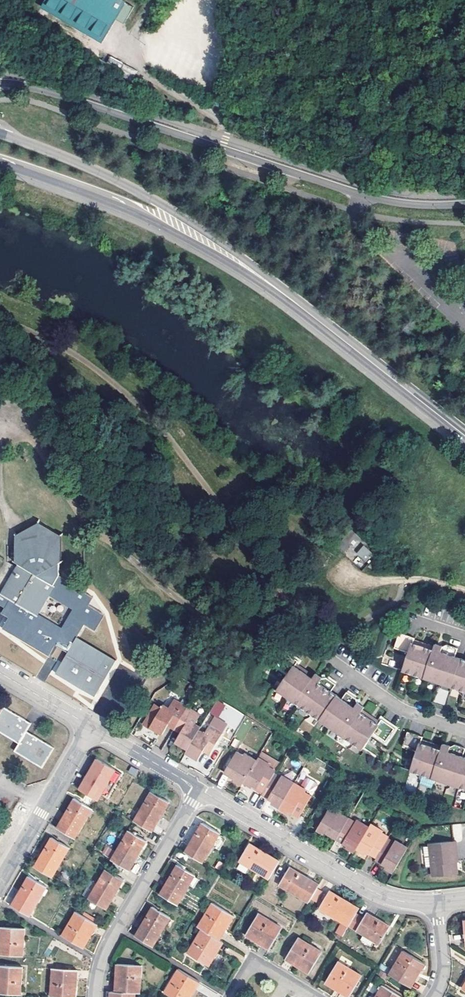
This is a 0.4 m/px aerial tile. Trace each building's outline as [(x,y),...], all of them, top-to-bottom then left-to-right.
[(103,42),(116,19),(119,14),(127,19),(134,7),(122,0),(46,0),(42,6),(103,42)] [(127,19),(119,14),(116,19),(124,24),(127,19)] [(108,62),(100,58),(97,63),(106,67),(108,62)] [(12,546),(12,559),(19,563),(1,592),(0,591),(0,604),(5,607),(2,613),(5,615),(9,617),(3,628),(49,655),(55,644),(68,652),(56,673),(96,697),(118,660),(78,637),(85,623),(96,630),(105,614),(90,605),(94,597),(87,593),(88,590),(61,575),(61,562),(62,561),(63,535),(39,522),(16,535),(16,546),(12,546)] [(363,545),(356,553),(366,562),(373,554),(363,545)] [(410,654),(404,672),(464,691),(464,661),(458,659),(460,651),(450,647),(446,649),(442,648),(438,647),(437,649),(436,653),(416,647),(417,643),(417,640),(402,635),(397,650),(410,654)] [(437,649),(417,643),(416,647),(436,653),(437,649)] [(302,657),(304,655),(290,647),(282,659),(293,667),(282,683),(368,741),(379,725),(389,732),(399,718),(385,709),(383,711),(381,714),(364,703),(366,700),(367,698),(363,695),(360,693),(359,688),(348,681),(344,688),(338,685),(343,678),(333,671),(328,671),(321,667),(320,669),(318,672),(309,666),(300,660),(302,657)] [(302,657),(300,660),(309,666),(318,672),(320,669),(302,657)] [(435,702),(445,704),(448,690),(438,688),(435,702)] [(160,699),(150,717),(167,727),(174,715),(181,719),(192,699),(186,696),(185,699),(177,694),(174,700),(168,697),(165,702),(160,699)] [(199,703),(192,699),(181,719),(187,723),(183,730),(180,735),(192,742),(204,721),(206,719),(200,716),(204,710),(197,706),(199,703)] [(383,711),(366,700),(364,703),(381,714),(383,711)] [(17,746),(45,763),(57,743),(30,727),(34,719),(6,702),(5,704),(0,701),(0,725),(22,738),(17,746)] [(208,743),(209,740),(216,744),(229,722),(222,718),(220,721),(214,717),(210,724),(204,721),(192,742),(190,746),(202,752),(208,743)] [(415,764),(464,782),(464,742),(461,740),(457,742),(449,739),(449,740),(448,744),(438,741),(427,737),(428,734),(429,732),(414,726),(409,742),(421,746),(415,764)] [(449,740),(428,734),(427,737),(438,741),(448,744),(449,740)] [(239,772),(238,774),(246,779),(248,776),(262,754),(249,746),(248,749),(242,745),(241,746),(229,766),(236,771),(239,772)] [(255,780),(256,778),(258,779),(259,781),(258,782),(266,787),(279,766),(280,763),(274,759),(275,758),(263,751),(262,754),(248,776),(255,780)] [(98,758),(83,783),(101,794),(118,764),(100,754),(98,758)] [(266,787),(266,788),(276,794),(277,792),(279,793),(281,794),(279,798),(283,801),(299,775),(286,768),(285,770),(279,766),(266,787)] [(291,806),(293,804),(303,810),(316,789),(309,785),(310,783),(313,785),(319,784),(322,779),(321,776),(313,771),(309,771),(305,779),(299,775),(283,801),(291,806)] [(155,786),(137,815),(155,826),(172,797),(155,786)] [(77,793),(60,822),(78,833),(95,804),(77,793)] [(336,799),(321,823),(329,828),(330,826),(332,827),(341,832),(352,813),(345,808),(347,806),(336,799)] [(351,838),(350,841),(358,846),(360,843),(373,821),(360,814),(358,816),(352,813),(341,832),(349,837),(351,838)] [(205,817),(188,846),(206,857),(223,828),(205,817)] [(373,821),(360,843),(368,847),(370,844),(372,845),(374,846),(373,847),(380,852),(392,833),(393,831),(385,827),(386,825),(375,818),(373,821)] [(131,825),(114,854),(132,864),(149,835),(131,825)] [(72,843),(54,832),(37,862),(55,872),(72,843)] [(390,859),(388,863),(396,868),(411,842),(399,835),(398,837),(392,833),(380,852),(379,854),(386,858),(387,857),(388,858),(390,859)] [(457,841),(430,844),(433,876),(458,873),(457,858),(457,854),(458,854),(457,841)] [(247,847),(240,859),(269,877),(280,859),(250,842),(247,847)] [(181,859),(163,888),(181,899),(198,869),(181,859)] [(109,864),(92,893),(110,904),(127,874),(115,867),(109,864)] [(289,866),(279,883),(309,901),(319,883),(289,866)] [(49,882),(31,872),(14,901),(32,911),(49,882)] [(330,889),(319,907),(349,925),(356,912),(360,907),(330,889)] [(201,921),(205,924),(217,931),(222,924),(227,927),(237,911),(215,898),(201,921)] [(155,901),(138,931),(156,941),(173,912),(155,901)] [(79,907),(65,931),(87,943),(96,928),(90,924),(95,916),(79,907)] [(261,908),(248,930),(264,939),(266,936),(268,932),(276,937),(285,923),(261,908)] [(364,917),(356,912),(349,925),(380,942),(386,931),(390,925),(368,911),(364,917)] [(96,928),(101,919),(95,916),(90,924),(96,928)] [(205,924),(190,947),(211,960),(221,945),(215,942),(220,934),(217,931),(205,924)] [(222,924),(217,931),(220,934),(222,935),(227,927),(222,924)] [(1,933),(0,950),(25,951),(27,926),(10,925),(10,934),(1,933)] [(2,925),(1,933),(10,934),(10,925),(2,925)] [(266,936),(264,939),(272,944),(276,937),(268,932),(266,936)] [(299,956),(297,959),(311,967),(324,946),(301,932),(292,946),(302,952),(299,956)] [(222,935),(220,934),(215,942),(221,945),(226,937),(222,935)] [(406,945),(392,968),(407,978),(413,969),(419,972),(428,958),(406,945)] [(302,952),(292,946),(288,953),(297,959),(299,956),(302,952)] [(343,986),(347,979),(355,984),(364,970),(341,956),(328,977),(343,986)] [(129,977),(128,987),(140,988),(143,988),(145,962),(120,960),(119,977),(124,977),(129,977)] [(23,990),(24,963),(8,962),(7,972),(0,972),(0,989),(23,990)] [(55,965),(53,992),(78,993),(79,976),(76,976),(72,976),(73,965),(55,965)] [(76,976),(79,976),(80,965),(73,965),(72,976),(76,976)] [(164,992),(173,996),(190,996),(194,990),(189,987),(194,978),(178,968),(164,992)] [(407,978),(414,982),(419,972),(413,969),(407,978)] [(122,987),(128,987),(129,977),(124,977),(119,977),(119,987),(122,987)] [(199,981),(194,978),(189,987),(194,990),(199,981)] [(347,979),(343,986),(351,991),(355,984),(347,979)] [(376,996),(404,996),(407,992),(386,980),(376,996)] [(114,986),(113,996),(117,996),(122,996),(122,987),(119,987),(114,986)] [(113,996),(139,996),(140,988),(128,987),(122,987),(122,996),(117,996),(113,996)]
